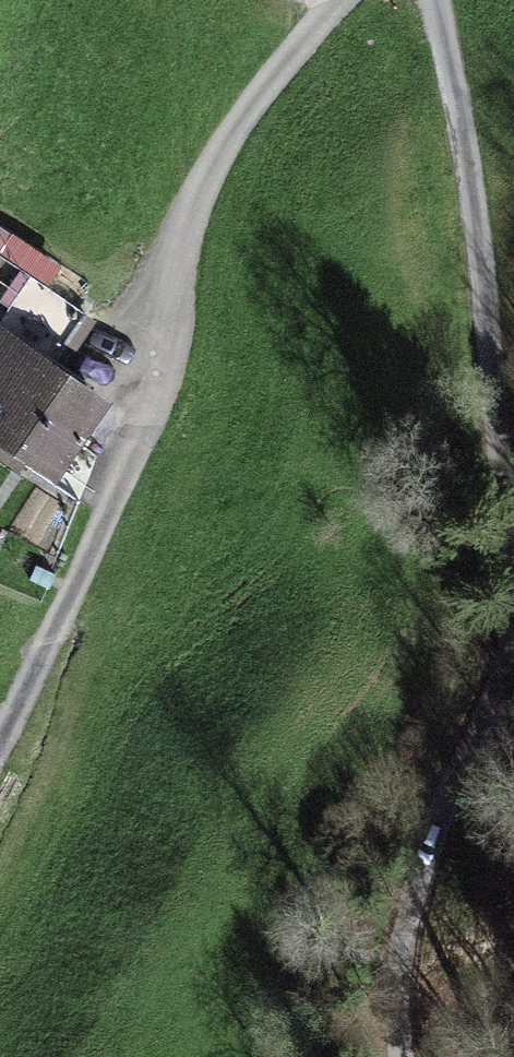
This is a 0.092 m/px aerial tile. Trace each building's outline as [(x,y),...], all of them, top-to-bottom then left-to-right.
[(4,320),(72,352),(88,318),(20,286),(4,320)] [(0,328),(0,435),(52,467),(100,390),(0,328)]
